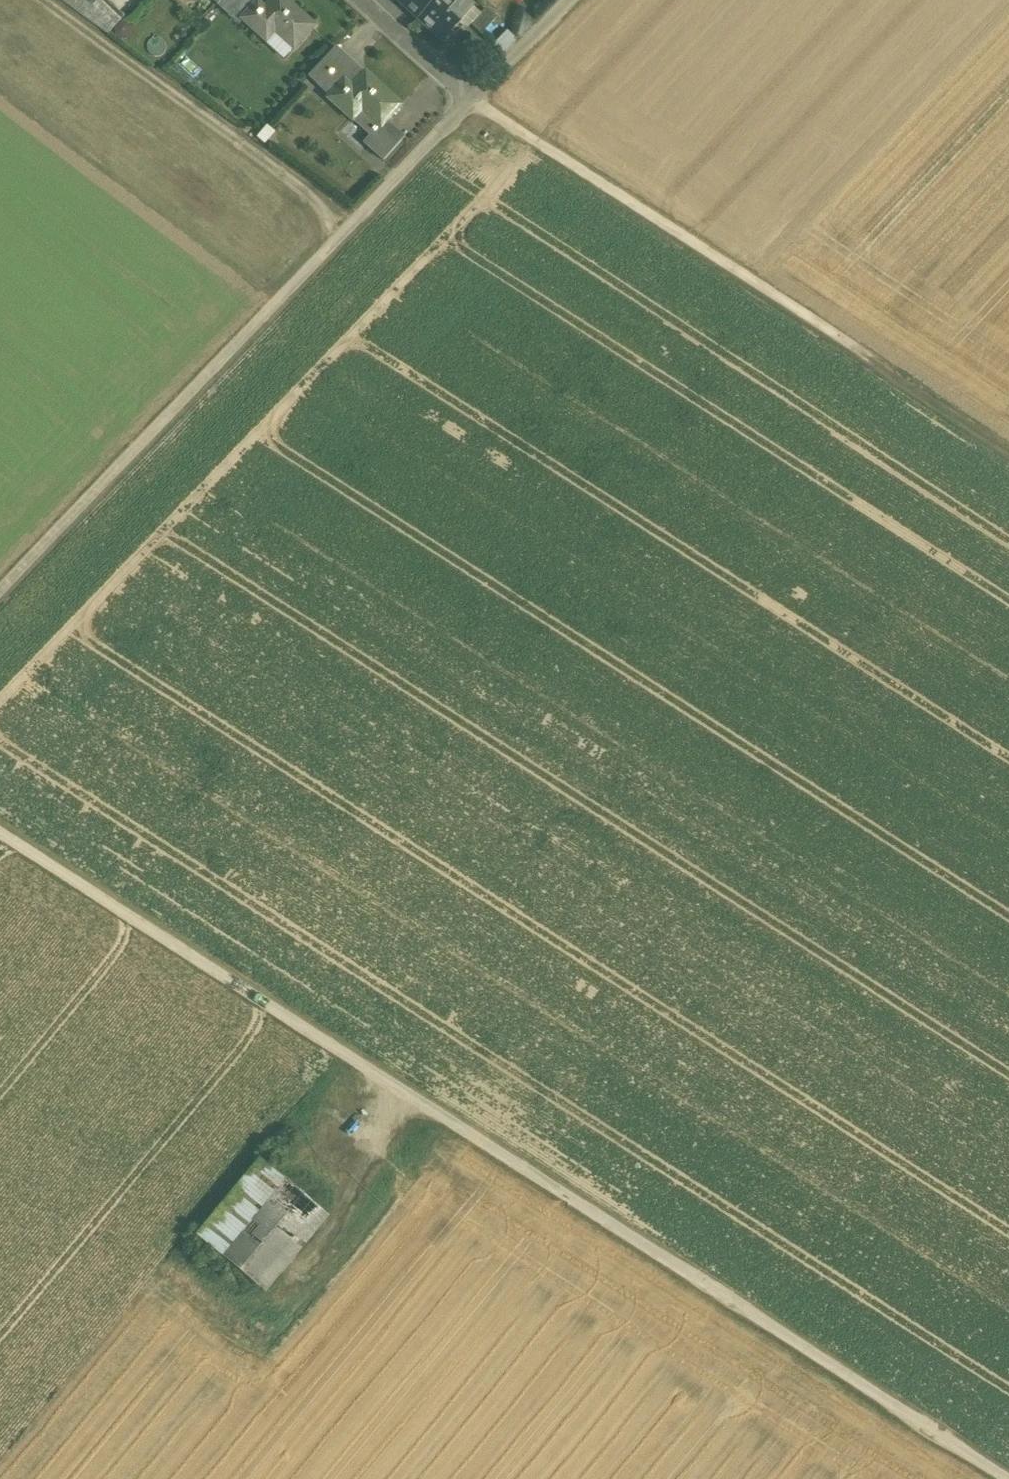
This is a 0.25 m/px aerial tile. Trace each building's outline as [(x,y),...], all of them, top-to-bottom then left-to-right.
[(104,0),(61,0),(108,34),(123,18),(104,0)] [(254,0),(222,0),(217,5),(239,25),(242,21),(242,20),(257,3),(254,0)] [(284,0),(274,0),(265,10),(257,3),(242,20),(242,21),(265,42),(274,32),(293,49),(313,27),(284,0)] [(398,1),(418,20),(437,0),(399,0),(398,1)] [(444,0),(437,0),(418,20),(443,43),(464,19),(455,10),(444,0)] [(473,10),(463,1),(455,10),(464,19),(473,10)] [(486,10),(471,26),(481,36),(496,19),(486,10)] [(506,31),(491,47),(499,55),(514,39),(506,31)] [(345,56),(336,47),(319,65),(328,74),(345,56)] [(365,74),(345,56),(328,74),(319,65),(308,77),(329,98),(344,82),(351,89),(365,74)] [(400,106),(365,74),(351,89),(344,82),(329,98),(328,99),(352,121),(366,105),(385,123),(386,122),(400,106)] [(385,123),(366,105),(352,121),(370,137),(371,138),(385,123)] [(404,138),(386,122),(385,123),(371,138),(370,137),(363,144),(383,162),(404,138)] [(318,1210),(260,1161),(198,1237),(255,1285),(318,1210)]
